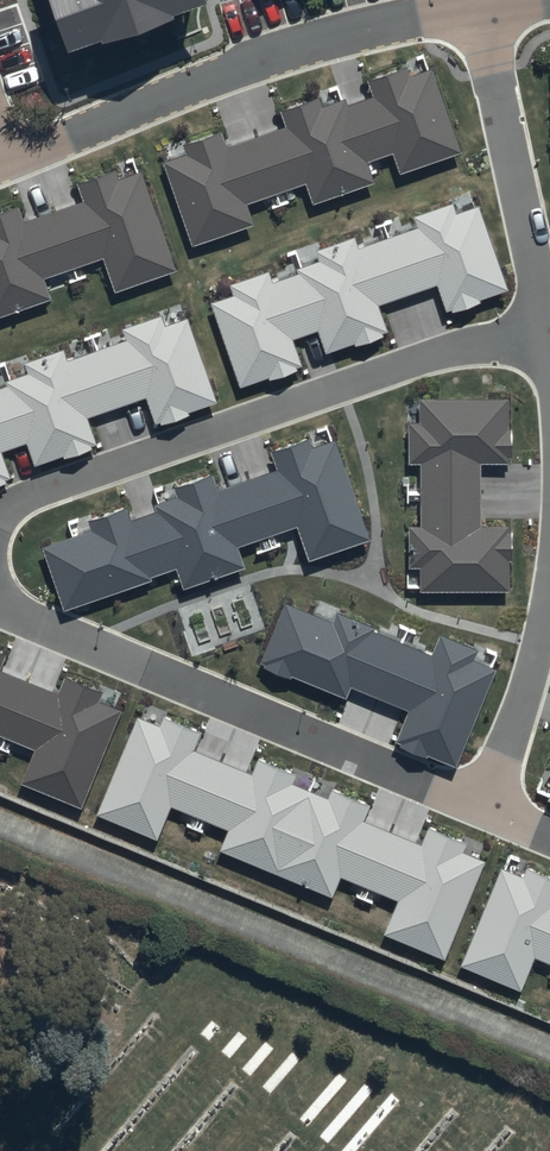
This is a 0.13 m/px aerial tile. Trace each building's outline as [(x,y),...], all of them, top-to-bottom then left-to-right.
[(66,53),(102,41),(103,44),(174,20),(172,15),(207,3),(206,0),(48,0),(66,53)] [(164,164),(193,247),(254,225),(247,205),(307,184),(314,205),(374,184),(367,164),(393,155),(400,176),(463,154),(433,70),(410,78),(407,68),(368,82),(373,97),(347,106),(345,98),(322,106),(319,98),(280,111),(286,126),(226,147),(221,133),(184,146),(187,155),(164,164)] [(51,301),(44,279),(102,259),(114,292),(176,271),(142,173),(119,181),(116,171),(77,184),(83,202),(24,222),(19,208),(0,214),(0,319),(51,301)] [(270,382),(297,373),(296,370),(301,368),(292,342),(317,333),(325,356),(354,346),(355,349),(382,339),(381,336),(387,334),(378,308),(437,287),(446,313),(451,311),(452,314),(480,305),(479,302),(508,292),(479,208),(457,215),(453,205),(413,219),(417,229),(358,250),(354,239),(315,253),(318,262),(296,270),(298,276),(271,285),(268,274),(230,287),(234,297),(210,305),(239,390),(269,379),(270,382)] [(6,484),(5,481),(10,479),(1,453),(26,444),(35,467),(63,458),(64,460),(92,451),(90,447),(96,445),(87,419),(146,399),(155,424),(160,422),(162,426),(189,416),(189,414),(217,404),(188,319),(166,326),(163,316),(122,330),(126,341),(67,361),(64,351),(24,364),(28,374),(5,381),(7,387),(0,389),(0,486),(6,484)] [(419,569),(420,594),(510,592),(510,562),(512,562),(512,532),(508,532),(508,527),(482,528),(480,465),(510,464),(510,458),(513,458),(512,430),(509,430),(508,398),(420,400),(420,425),(410,426),(411,464),(421,464),(422,528),(409,528),(410,569),(419,569)] [(42,549),(63,611),(152,581),(151,577),(176,568),(183,589),(244,568),(237,548),(298,527),(309,561),(371,541),(338,442),(312,450),(309,439),(269,452),(275,471),(218,491),(213,476),(174,489),(177,497),(153,506),(155,513),(132,520),(128,507),(91,520),(95,532),(42,549)] [(285,604),(260,663),(265,665),(263,669),(291,680),(292,677),(347,699),(352,688),(409,711),(396,743),(401,745),(400,747),(427,758),(428,756),(456,768),(496,671),(473,661),(477,652),(439,636),(430,657),(374,633),(375,629),(338,613),(333,624),(285,604)] [(34,748),(19,786),(80,811),(119,715),(96,706),(101,694),(63,679),(56,696),(0,673),(0,734),(34,748)] [(158,842),(172,806),(229,829),(220,851),(333,897),(342,875),(399,898),(384,936),(445,961),(484,865),(461,855),(466,844),(428,828),(421,846),(364,822),(371,806),(332,790),(328,799),(292,785),(296,776),(258,760),(252,774),(194,751),(201,734),(163,719),(159,730),(136,721),(97,817),(158,842)] [(536,958),(549,963),(549,880),(527,871),(522,882),(500,872),(460,969),(521,994),(536,958)]
